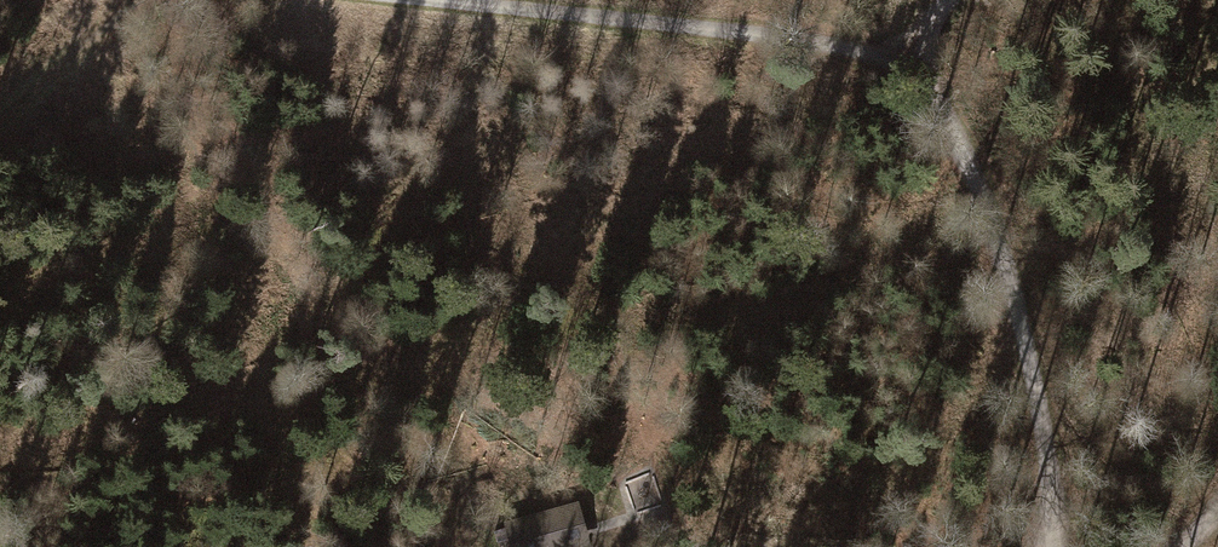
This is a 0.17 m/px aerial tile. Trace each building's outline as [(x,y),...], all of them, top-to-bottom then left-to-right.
[(584,506),(504,522),(509,546),(592,546),(584,506)]
